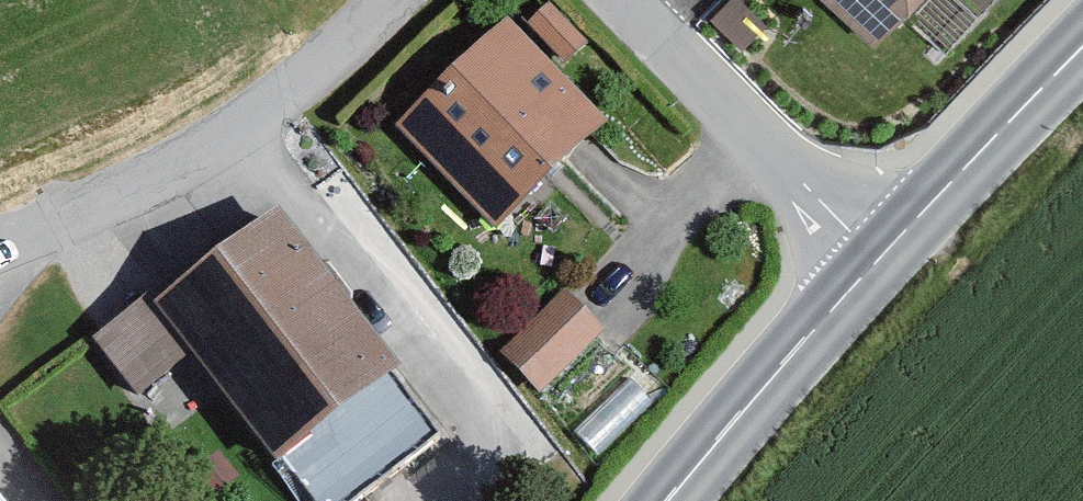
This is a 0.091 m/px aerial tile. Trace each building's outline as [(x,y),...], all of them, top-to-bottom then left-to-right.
[(558,56),(583,38),(557,0),(551,0),(529,15),(558,56)] [(876,35),(907,0),(835,0),(876,35)] [(602,133),(503,31),(406,123),(505,226),(602,133)] [(399,372),(281,218),(175,299),(293,453),(399,372)] [(142,296),(94,335),(140,392),(188,353),(142,296)] [(608,338),(569,299),(512,356),(551,395),(608,338)]
